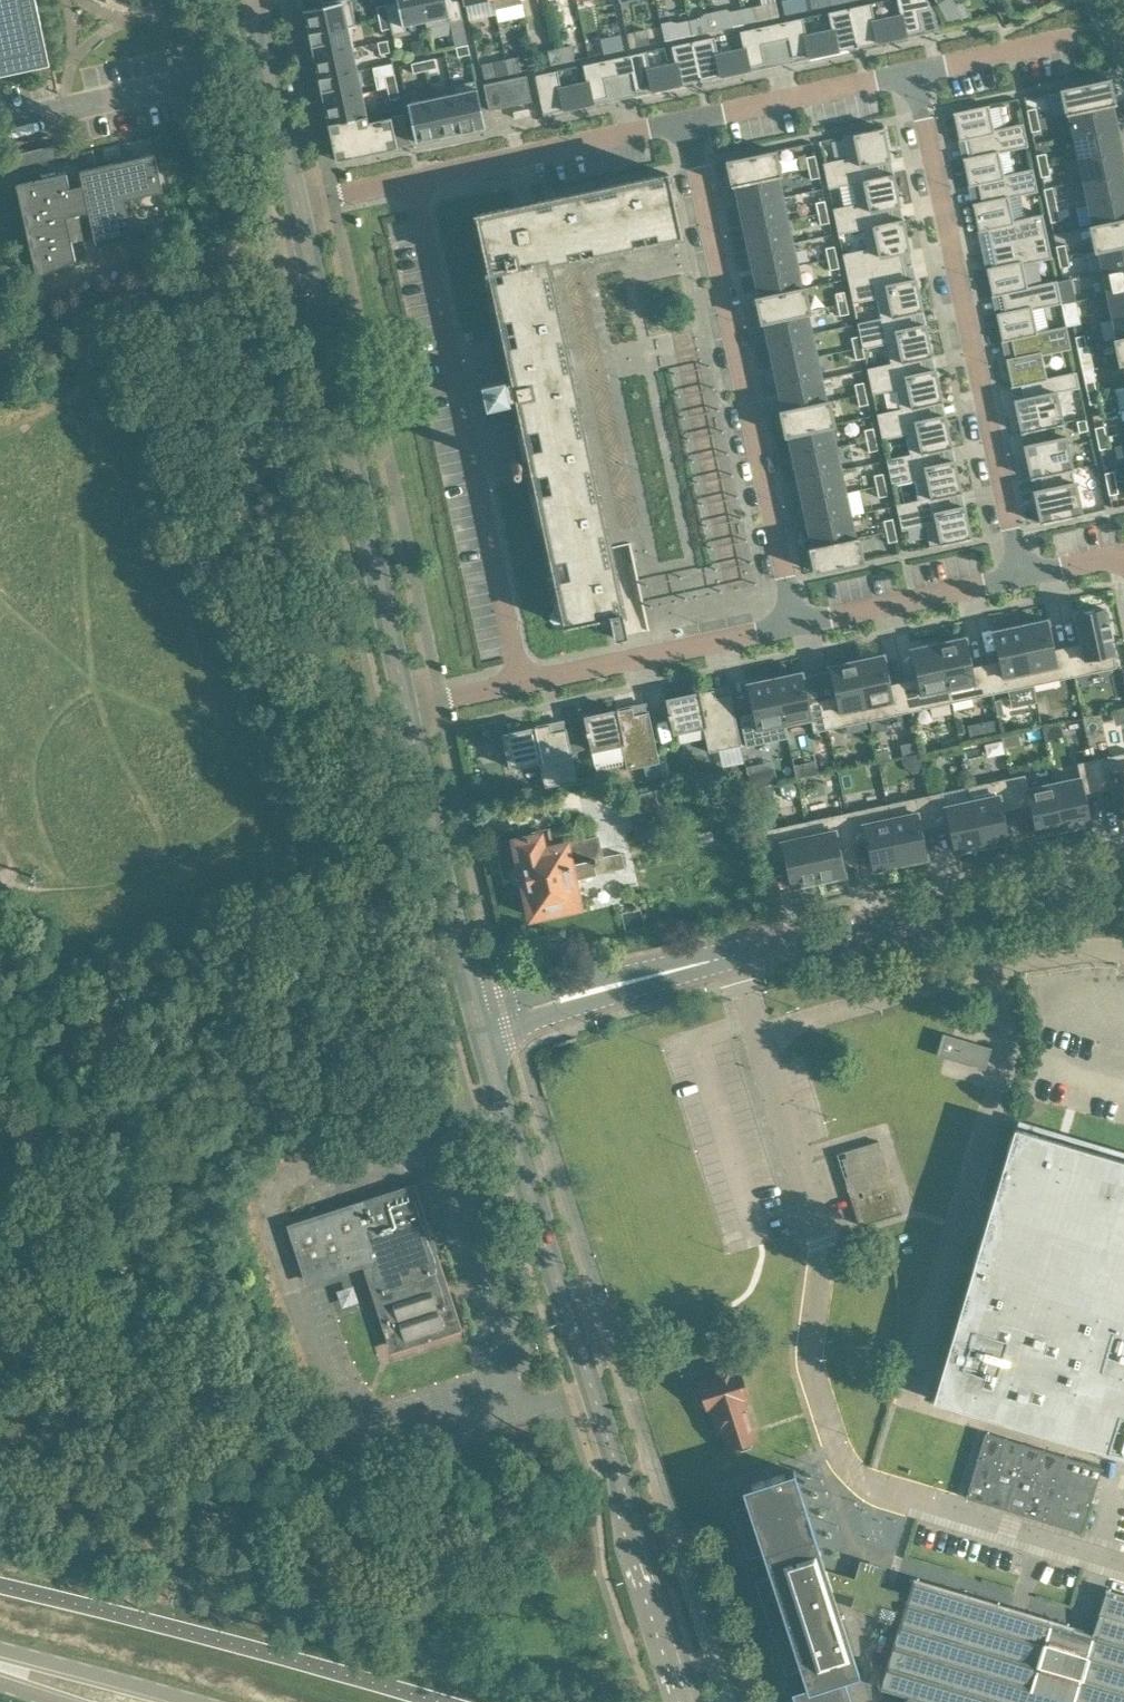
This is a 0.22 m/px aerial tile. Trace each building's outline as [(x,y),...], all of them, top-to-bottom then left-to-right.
[(50,65),(36,0),(0,0),(0,76),(50,65)] [(309,33),(348,25),(355,24),(350,0),(331,0),(321,2),(321,6),(303,9),(309,33)] [(391,27),(393,34),(406,31),(405,25),(426,21),(422,0),(397,0),(397,2),(386,4),(391,27)] [(426,21),(427,27),(463,19),(458,0),(422,0),(426,21)] [(818,0),(810,0),(812,9),(820,7),(818,0)] [(850,7),(858,47),(859,47),(859,46),(907,36),(906,32),(922,29),(918,10),(932,7),(928,0),(898,0),(901,16),(875,21),(871,3),(850,7)] [(938,5),(943,15),(957,8),(952,0),(947,0),(938,5)] [(775,3),(741,10),(744,24),(778,17),(775,3)] [(389,16),(386,5),(376,7),(379,18),(389,16)] [(803,18),(771,24),(775,41),(789,38),(793,57),(808,53),(809,57),(857,46),(858,47),(850,7),(829,12),(833,30),(806,36),(803,18)] [(725,9),(714,11),(718,30),(734,26),(744,24),(741,10),(731,12),(725,9)] [(700,19),(688,22),(691,36),(703,33),(718,30),(714,11),(705,13),(700,19)] [(391,28),(389,16),(379,18),(381,30),(391,28)] [(691,36),(688,22),(677,24),(680,38),(691,36)] [(714,36),(693,41),(701,81),(702,81),(702,80),(750,69),(749,66),(765,63),(761,44),(775,41),(771,24),(740,31),(744,49),(718,55),(714,36)] [(309,33),(313,56),(353,48),(348,25),(309,33)] [(626,34),(629,48),(649,43),(646,29),(626,34)] [(613,36),(601,39),(604,53),(616,50),(613,36)] [(377,42),(380,54),(390,52),(387,40),(377,42)] [(426,41),(414,44),(416,55),(428,52),(426,41)] [(646,51),(615,58),(618,74),(632,71),(636,90),(652,87),(652,90),(700,80),(701,81),(693,41),(672,46),(676,64),(650,69),(646,51)] [(456,47),(458,57),(470,54),(468,44),(456,47)] [(313,56),(318,79),(358,70),(353,48),(313,56)] [(571,48),(560,50),(562,63),(573,61),(571,48)] [(562,63),(560,50),(548,53),(551,66),(562,63)] [(435,58),(423,61),(425,71),(437,68),(435,58)] [(618,74),(615,58),(583,64),(587,83),(561,88),(557,70),(535,75),(544,115),(545,114),(545,113),(593,103),(592,100),(608,96),(604,77),(618,74)] [(517,59),(507,61),(509,75),(520,72),(517,59)] [(425,71),(423,61),(411,63),(413,73),(425,71)] [(509,75),(507,61),(496,64),(498,77),(509,75)] [(498,77),(496,64),(479,67),(482,80),(498,77)] [(318,79),(323,101),(362,93),(358,70),(318,79)] [(384,76),(387,88),(397,86),(394,74),(384,76)] [(483,84),(489,110),(532,101),(527,75),(483,84)] [(1061,89),(1066,113),(1115,102),(1115,101),(1114,101),(1109,78),(1061,89)] [(451,85),(453,93),(462,132),(486,127),(476,80),(451,85)] [(399,97),(397,86),(387,88),(389,100),(399,97)] [(323,101),(328,124),(367,116),(362,93),(323,101)] [(453,93),(431,97),(439,137),(462,132),(453,93)] [(439,137),(431,97),(407,102),(416,142),(439,137)] [(1072,134),(1072,135),(1118,125),(1117,125),(1116,125),(1112,104),(1115,103),(1115,102),(1066,113),(1066,114),(1069,113),(1073,134),(1072,134)] [(962,157),(962,158),(1027,144),(1022,122),(993,129),(988,106),(988,104),(953,112),(953,113),(957,133),(959,140),(964,139),(968,138),(972,155),(968,156),(962,157)] [(1027,109),(1029,120),(1038,118),(1036,107),(1027,109)] [(403,114),(391,117),(395,136),(407,133),(403,114)] [(367,116),(328,124),(333,148),(345,145),(348,157),(397,147),(397,146),(411,143),(410,141),(409,141),(407,133),(395,136),(391,117),(368,121),(367,116)] [(1038,118),(1029,120),(1032,131),(1041,129),(1038,118)] [(1077,157),(1077,158),(1122,148),(1122,147),(1121,147),(1117,126),(1118,126),(1118,125),(1072,135),(1072,136),(1073,136),(1078,157),(1077,157)] [(829,188),(852,183),(852,182),(884,175),(884,174),(881,161),(885,160),(882,148),(887,147),(883,128),(884,128),(883,127),(842,136),(847,157),(823,162),(829,188)] [(63,142),(51,145),(54,158),(66,155),(63,142)] [(972,203),(1037,189),(1032,168),(1003,174),(998,152),(1027,145),(1027,144),(962,158),(963,159),(967,178),(969,186),(978,184),(981,201),(972,203)] [(1082,180),(1123,171),(1123,160),(1122,149),(1123,149),(1122,148),(1077,158),(1078,158),(1083,179),(1082,180)] [(731,183),(731,184),(781,174),(775,150),(727,160),(732,183),(731,183)] [(1037,155),(1039,166),(1048,164),(1046,153),(1037,155)] [(96,245),(127,238),(127,236),(124,236),(114,192),(158,181),(159,184),(162,184),(155,154),(80,170),(83,186),(70,189),(67,173),(16,185),(17,186),(19,186),(38,274),(36,275),(36,276),(76,259),(70,235),(79,233),(79,231),(92,228),(96,245)] [(806,157),(808,168),(817,166),(815,155),(806,157)] [(1048,164),(1039,166),(1041,177),(1050,175),(1048,164)] [(817,166),(808,168),(811,179),(820,177),(817,166)] [(1087,203),(1123,195),(1123,171),(1082,180),(1082,181),(1083,181),(1088,202),(1087,202),(1087,203)] [(839,233),(862,228),(862,227),(894,221),(894,220),(891,207),(894,206),(892,194),(897,192),(893,174),(893,172),(884,174),(884,175),(852,182),(852,183),(857,203),(833,208),(839,233)] [(600,342),(581,255),(681,233),(669,173),(535,202),(535,199),(511,204),(511,207),(476,214),(488,270),(490,269),(510,361),(514,380),(505,382),(504,379),(482,384),(487,406),(509,401),(509,399),(518,397),(567,625),(610,615),(615,637),(628,634),(623,613),(623,612),(610,547),(642,541),(600,342)] [(735,185),(739,206),(783,197),(778,176),(781,175),(781,174),(731,184),(731,185),(735,185)] [(1044,189),(1046,200),(1055,198),(1053,187),(1044,189)] [(987,229),(991,247),(1047,235),(1042,213),(1013,219),(1008,197),(1037,191),(1037,189),(972,203),(972,204),(973,204),(977,223),(979,231),(984,230),(987,229)] [(1090,226),(1123,219),(1123,195),(1087,203),(1087,204),(1088,204),(1092,225),(1090,225),(1090,226)] [(739,206),(744,229),(788,220),(783,197),(739,206)] [(1046,200),(1049,211),(1058,209),(1055,198),(1046,200)] [(816,202),(818,213),(827,211),(825,200),(816,202)] [(1058,209),(1049,211),(1051,222),(1060,220),(1058,209)] [(827,211),(818,213),(820,224),(829,222),(827,211)] [(843,253),(848,278),(904,266),(901,252),(904,251),(901,239),(907,238),(903,219),(903,218),(894,220),(894,221),(862,227),(862,228),(866,248),(843,253)] [(1095,249),(1123,243),(1123,219),(1090,226),(1095,249)] [(744,229),(749,252),(793,242),(788,220),(744,229)] [(992,294),(992,295),(1057,281),(1056,281),(1056,279),(1027,286),(1022,263),(1051,257),(1047,235),(991,247),(995,265),(992,266),(987,267),(988,275),(992,294)] [(749,252),(754,274),(798,265),(793,242),(749,252)] [(1101,271),(1123,267),(1123,243),(1095,249),(1095,250),(1098,250),(1102,270),(1101,271)] [(1056,246),(1059,257),(1067,255),(1065,244),(1056,246)] [(825,247),(828,258),(837,256),(834,245),(825,247)] [(1067,255),(1059,257),(1061,268),(1070,266),(1067,255)] [(837,256),(828,258),(830,269),(839,267),(837,256)] [(756,296),(756,298),(805,287),(805,286),(802,287),(798,265),(754,274),(759,296),(756,296)] [(877,297),(881,317),(881,318),(913,311),(914,312),(923,310),(922,309),(918,290),(913,291),(910,279),(907,280),(904,266),(848,278),(853,303),(877,297)] [(1106,294),(1123,290),(1123,267),(1101,271),(1102,272),(1103,272),(1107,293),(1106,293),(1106,294)] [(1056,281),(1057,281),(1061,302),(1061,303),(1074,301),(1069,278),(1063,279),(1057,280),(1056,281)] [(1002,340),(1066,326),(1066,325),(1037,331),(1032,309),(1061,302),(1057,281),(992,295),(992,296),(998,294),(1001,294),(1005,311),(1002,311),(996,313),(998,320),(1002,340)] [(760,320),(760,321),(810,310),(805,287),(756,298),(761,320),(760,320)] [(1111,317),(1123,314),(1123,290),(1106,294),(1106,295),(1107,295),(1112,316),(1111,316),(1111,317)] [(835,293),(838,304),(846,302),(844,291),(835,293)] [(1066,325),(1066,326),(1073,324),(1079,323),(1074,301),(1061,303),(1066,325)] [(846,302),(838,304),(840,315),(849,313),(846,302)] [(764,321),(768,343),(812,333),(808,312),(810,311),(810,310),(760,321),(760,322),(764,321)] [(887,343),(891,363),(891,364),(923,357),(923,358),(932,356),(932,355),(928,336),(922,337),(920,325),(916,325),(914,312),(913,311),(881,318),(881,317),(858,322),(860,335),(863,346),(863,348),(887,343)] [(1115,340),(1123,338),(1123,314),(1111,317),(1111,318),(1112,317),(1117,338),(1114,339),(1115,340)] [(1066,326),(1002,340),(1002,341),(1011,339),(1015,356),(1006,358),(1008,366),(1012,385),(1047,377),(1042,354),(1071,348),(1066,326)] [(768,343),(773,365),(817,356),(812,333),(768,343)] [(851,337),(854,348),(863,346),(860,335),(851,337)] [(1087,346),(1084,335),(1075,337),(1078,348),(1087,346)] [(1119,362),(1123,361),(1123,338),(1115,340),(1119,362)] [(1087,346),(1078,348),(1080,359),(1091,356),(1089,345),(1087,346)] [(865,357),(863,348),(863,346),(854,348),(856,359),(865,357)] [(773,365),(778,388),(822,379),(817,356),(773,365)] [(896,388),(901,408),(901,409),(933,402),(933,403),(942,401),(942,400),(941,400),(937,381),(932,382),(930,370),(926,371),(923,358),(923,357),(891,364),(891,363),(867,368),(873,393),(896,388)] [(1015,399),(1018,411),(1022,430),(1021,430),(1021,431),(1022,432),(1063,423),(1063,422),(1062,422),(1056,392),(1080,387),(1076,371),(1047,377),(1012,385),(1012,386),(1021,384),(1024,397),(1020,398),(1015,399)] [(779,410),(780,411),(829,401),(829,400),(826,400),(822,379),(778,388),(783,410),(779,410)] [(1085,382),(1087,393),(1096,391),(1094,380),(1085,382)] [(855,384),(857,395),(866,393),(864,382),(855,384)] [(1096,391),(1087,393),(1090,404),(1099,402),(1096,391)] [(866,393),(857,395),(859,406),(868,404),(866,393)] [(781,412),(785,434),(834,423),(829,401),(780,411),(780,412),(781,412)] [(906,434),(910,454),(911,455),(943,448),(943,449),(952,447),(952,445),(951,446),(947,427),(942,428),(939,416),(936,416),(933,403),(933,402),(901,409),(901,408),(877,413),(883,439),(906,434)] [(1088,430),(1086,418),(1077,420),(1079,431),(1088,430)] [(788,434),(793,456),(836,447),(832,425),(834,425),(834,423),(785,434),(786,435),(788,434)] [(1095,427),(1097,438),(1106,436),(1104,425),(1095,427)] [(864,430),(867,441),(876,439),(873,428),(864,430)] [(1031,477),(1040,475),(1072,468),(1073,468),(1073,467),(1072,467),(1065,436),(1025,445),(1031,476),(1031,477)] [(1106,436),(1097,438),(1100,449),(1109,447),(1106,436)] [(876,439),(867,441),(869,452),(878,450),(876,439)] [(793,456),(798,479),(841,469),(836,447),(793,456)] [(916,479),(920,499),(920,500),(952,493),(953,494),(962,492),(961,491),(957,472),(952,473),(949,461),(946,462),(943,449),(943,448),(911,455),(910,454),(887,459),(892,484),(916,479)] [(502,474),(506,477),(511,478),(516,476),(519,472),(519,467),(515,461),(508,460),(503,464),(501,469),(502,474)] [(1072,468),(1040,475),(1043,488),(1035,490),(1041,521),(1041,523),(1083,514),(1082,512),(1072,468)] [(798,479),(802,501),(846,492),(841,469),(798,479)] [(1105,473),(1107,483),(1116,481),(1114,470),(1105,473)] [(874,475),(877,486),(885,484),(883,473),(874,475)] [(1116,481),(1107,483),(1109,494),(1119,492),(1116,481)] [(885,484),(877,486),(879,497),(888,495),(885,484)] [(802,501),(807,524),(851,515),(846,492),(802,501)] [(920,500),(920,499),(897,504),(902,530),(926,525),(930,547),(971,538),(971,536),(967,518),(961,519),(959,507),(955,507),(953,494),(952,493),(920,500)] [(809,547),(809,548),(858,537),(858,536),(855,536),(851,515),(807,524),(812,546),(809,547)] [(884,520),(886,531),(895,529),(893,518),(884,520)] [(895,529),(886,531),(889,542),(897,540),(895,529)] [(858,537),(809,548),(810,548),(815,571),(863,561),(858,537)] [(1082,643),(1068,646),(1074,676),(1116,667),(1109,637),(1112,636),(1110,623),(1107,624),(1103,607),(1075,613),(1082,643)] [(1047,619),(1020,625),(1033,685),(1074,676),(1068,646),(1054,649),(1047,619)] [(1000,661),(986,664),(992,693),(1033,685),(1020,625),(993,631),(1000,661)] [(966,637),(938,643),(951,702),(992,693),(986,664),(972,667),(966,637)] [(917,678),(903,681),(910,711),(951,702),(938,643),(911,649),(917,678)] [(883,655),(856,660),(869,720),(910,711),(903,681),(890,684),(883,655)] [(836,696),(822,699),(828,728),(869,720),(856,660),(829,666),(836,696)] [(802,672),(775,678),(784,723),(785,723),(811,718),(814,732),(828,728),(822,699),(808,702),(802,672)] [(784,723),(775,678),(748,684),(754,713),(740,717),(746,746),(788,737),(785,723),(784,723)] [(701,692),(700,691),(699,691),(699,692),(668,698),(671,713),(669,713),(670,717),(672,717),(675,732),(704,726),(709,751),(742,744),(731,694),(716,697),(714,689),(701,692)] [(619,710),(618,708),(617,709),(586,716),(589,730),(587,731),(588,735),(590,735),(593,750),(622,743),(627,769),(660,762),(649,712),(634,715),(632,707),(619,710)] [(537,728),(536,726),(535,726),(535,727),(504,734),(507,748),(505,748),(506,753),(508,752),(511,767),(540,761),(545,787),(578,780),(567,729),(552,733),(550,725),(537,728)] [(919,753),(916,742),(901,746),(903,756),(919,753)] [(1098,789),(1112,786),(1118,816),(1123,815),(1123,753),(1092,760),(1098,789)] [(1081,777),(1054,783),(1064,828),(1091,822),(1084,792),(1098,789),(1092,760),(1078,763),(1081,777)] [(777,783),(775,772),(755,776),(761,779),(762,786),(777,783)] [(1024,774),(1010,777),(1016,807),(1030,804),(1037,834),(1063,828),(1064,828),(1054,783),(1027,788),(1024,774)] [(968,786),(971,800),(972,800),(982,846),(983,846),(983,845),(1009,840),(1002,810),(1016,807),(1010,777),(968,786)] [(942,792),(928,795),(935,824),(948,822),(955,851),(981,846),(982,846),(972,800),(971,800),(945,806),(942,792)] [(928,795),(887,804),(900,863),(901,863),(927,857),(921,827),(935,824),(928,795)] [(887,804),(846,812),(853,842),(867,839),(873,869),(899,863),(899,864),(900,863),(887,804)] [(846,812),(806,821),(818,881),(819,881),(819,880),(845,875),(839,845),(853,842),(846,812)] [(818,881),(806,821),(764,830),(770,860),(785,857),(791,886),(817,881),(818,881)] [(548,829),(534,832),(519,836),(519,839),(515,840),(531,916),(575,906),(571,886),(574,885),(573,878),(625,867),(621,852),(601,856),(597,837),(552,847),(548,829)] [(937,1055),(985,1069),(991,1047),(944,1033),(945,1033),(943,1032),(937,1055)] [(1013,1126),(932,1399),(1123,1456),(1123,1159),(1013,1126)] [(878,1141),(857,1147),(836,1154),(858,1225),(900,1211),(878,1141)] [(341,1272),(365,1264),(369,1263),(383,1305),(379,1306),(392,1344),(457,1323),(444,1285),(440,1287),(434,1268),(435,1268),(435,1267),(434,1268),(428,1249),(429,1249),(428,1248),(432,1247),(429,1239),(425,1240),(422,1230),(422,1229),(426,1228),(426,1230),(428,1229),(421,1209),(422,1209),(420,1203),(419,1203),(413,1183),(411,1184),(412,1184),(381,1195),(381,1196),(382,1196),(383,1200),(372,1204),(372,1203),(371,1204),(353,1210),(352,1210),(334,1216),(333,1216),(333,1217),(315,1223),(314,1222),(314,1223),(296,1229),(295,1228),(295,1229),(291,1230),(294,1239),(298,1237),(311,1277),(311,1276),(329,1270),(330,1270),(339,1267),(341,1272)] [(710,1407),(742,1397),(749,1395),(739,1364),(714,1372),(716,1377),(698,1383),(699,1387),(697,1390),(702,1403),(705,1404),(706,1409),(710,1407)] [(742,1397),(710,1407),(717,1428),(722,1426),(729,1448),(735,1446),(735,1447),(737,1449),(750,1444),(751,1442),(750,1441),(755,1440),(742,1397)] [(966,1497),(1082,1532),(1102,1467),(985,1432),(966,1497)] [(842,1678),(859,1672),(832,1588),(826,1569),(794,1470),(742,1487),(747,1502),(732,1507),(747,1556),(763,1551),(770,1573),(754,1578),(785,1671),(800,1667),(807,1687),(792,1692),(795,1701),(851,1701),(842,1678)] [(874,1584),(878,1570),(863,1566),(859,1579),(826,1569),(832,1588),(855,1596),(851,1607),(873,1615),(877,1603),(903,1612),(881,1688),(907,1696),(905,1701),(1123,1701),(1123,1594),(1105,1589),(1101,1603),(1092,1632),(913,1577),(908,1594),(897,1590),(894,1589),(885,1587),(874,1584)]
